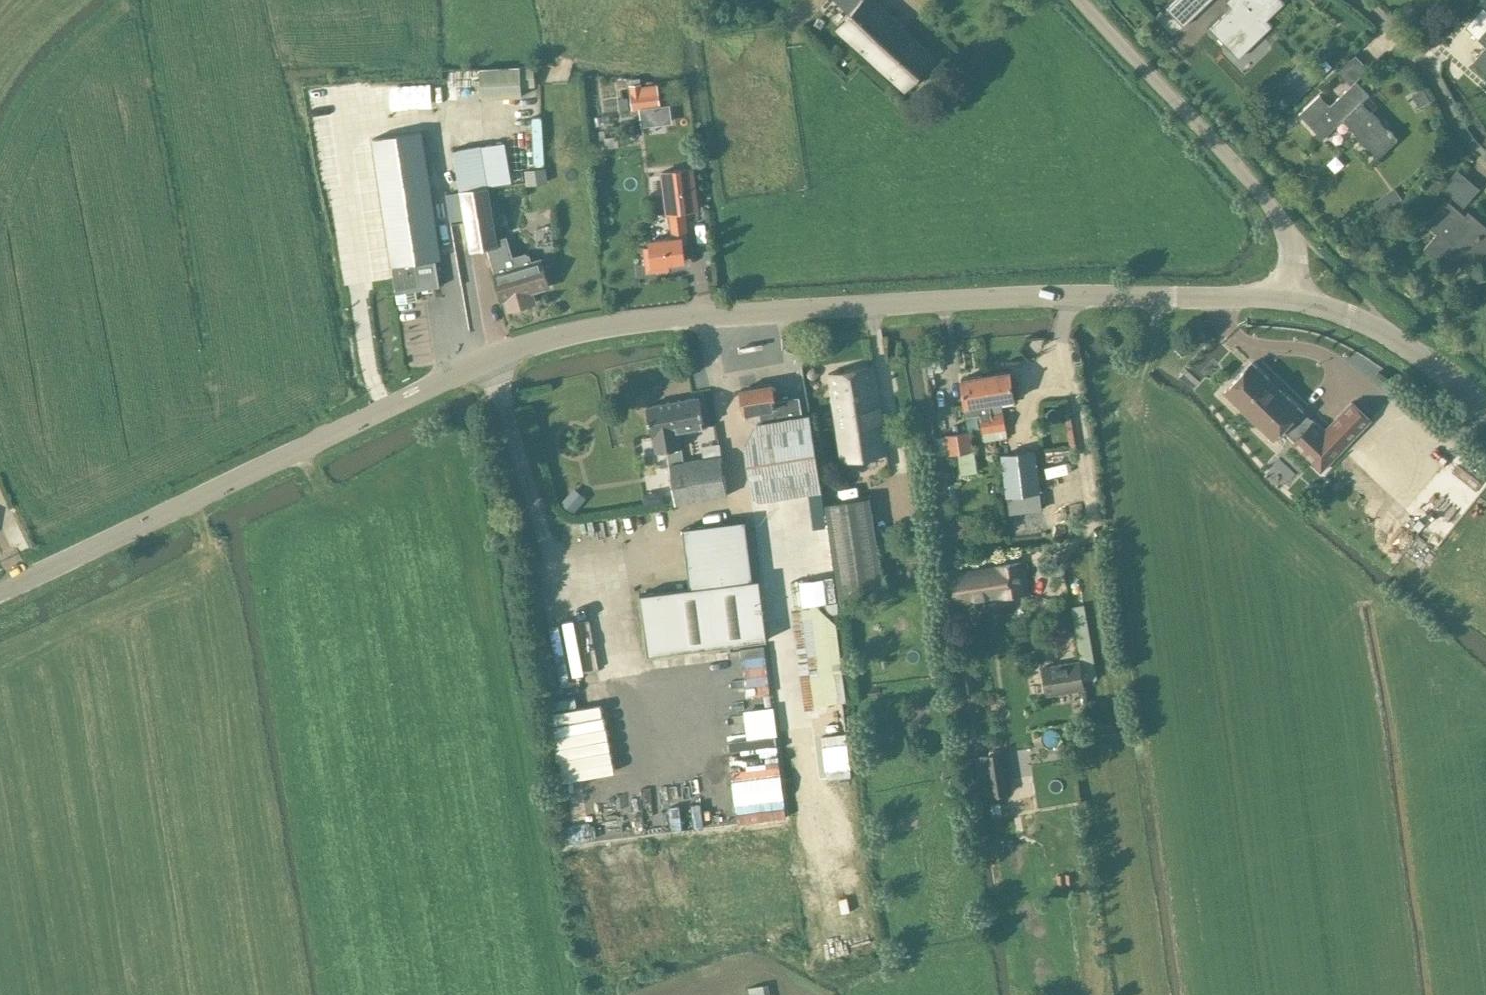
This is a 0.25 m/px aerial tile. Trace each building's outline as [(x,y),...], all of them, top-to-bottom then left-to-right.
[(893,16),(876,0),(835,0),(851,15),(839,28),(905,90),(936,56),(893,16)] [(1211,0),(1176,0),(1167,8),(1184,26),(1211,0)] [(1210,28),(1239,57),(1272,25),(1266,19),(1284,2),(1283,0),(1228,0),(1227,1),(1232,7),(1210,28)] [(1472,62),(1485,74),(1485,47),(1472,62)] [(1313,64),(1277,100),(1288,111),(1324,76),(1313,64)] [(482,98),(522,96),(522,86),(535,86),(534,65),(481,68),(482,98)] [(1322,138),(1342,119),(1378,157),(1397,139),(1361,101),(1369,94),(1356,81),(1330,105),(1319,94),(1298,113),(1322,138)] [(633,110),(661,106),(658,85),(643,87),(642,83),(629,85),(633,110)] [(1423,87),(1412,94),(1419,106),(1431,99),(1423,87)] [(442,259),(429,169),(423,130),(372,138),(391,266),(397,303),(419,300),(419,299),(418,300),(417,290),(424,289),(425,292),(435,290),(434,287),(441,286),(437,259),(442,259)] [(546,167),(525,171),(528,185),(549,182),(546,167)] [(670,214),(672,237),(650,240),(651,247),(645,248),(647,271),(669,269),(669,263),(685,261),(684,244),(689,243),(685,212),(699,211),(694,167),(662,170),(667,214),(670,214)] [(1458,168),(1441,185),(1463,207),(1480,189),(1458,168)] [(488,186),(460,190),(470,249),(488,247),(498,245),(488,186)] [(1395,187),(1384,195),(1392,206),(1403,199),(1395,187)] [(1446,199),(1425,224),(1436,233),(1422,250),(1449,272),(1463,255),(1478,267),(1485,256),(1485,226),(1468,211),(1465,215),(1446,199)] [(513,256),(510,246),(507,236),(497,239),(498,245),(488,247),(489,252),(495,272),(503,300),(506,300),(509,310),(529,304),(535,303),(533,296),(532,292),(534,291),(550,287),(541,258),(532,261),(531,255),(526,253),(513,256)] [(1224,391),(1265,431),(1274,440),(1284,430),(1294,441),(1291,444),(1321,472),(1371,419),(1352,401),(1325,430),(1253,361),(1224,391)] [(827,373),(836,431),(842,463),(887,454),(873,366),(827,373)] [(807,372),(807,374),(808,376),(809,378),(811,380),(813,380),(820,375),(820,374),(820,373),(819,372),(819,370),(818,369),(817,368),(816,367),(815,367),(814,367),(813,367),(807,372)] [(1006,430),(1001,401),(1014,399),(1010,370),(986,374),(994,431),(1006,430)] [(983,433),(994,431),(986,374),(961,378),(967,416),(980,414),(982,433),(983,433)] [(755,411),(756,422),(802,415),(799,397),(776,401),(773,384),(741,389),(745,413),(755,411)] [(700,396),(663,402),(666,418),(675,417),(678,431),(679,431),(680,431),(705,427),(700,396)] [(663,402),(646,405),(651,436),(653,436),(656,451),(668,450),(667,450),(683,447),(680,431),(679,431),(678,431),(675,417),(666,418),(663,402)] [(760,500),(774,498),(823,490),(811,413),(802,415),(763,421),(756,422),(745,447),(752,494),(760,500)] [(970,430),(945,435),(945,436),(948,455),(958,453),(973,451),(970,430)] [(994,431),(983,433),(984,442),(996,440),(994,432),(994,431)] [(1005,431),(994,432),(996,440),(996,441),(1007,439),(1005,431)] [(699,447),(701,456),(719,453),(718,444),(699,447)] [(683,447),(667,450),(668,450),(676,504),(728,496),(720,455),(703,458),(685,461),(683,447)] [(1002,454),(1007,495),(1009,495),(1011,511),(1042,507),(1035,450),(1002,454)] [(573,513),(586,498),(574,488),(561,503),(573,513)] [(825,504),(840,599),(886,592),(870,496),(825,504)] [(683,528),(691,588),(708,586),(753,580),(745,520),(683,528)] [(970,521),(957,520),(955,535),(969,536),(970,521)] [(999,597),(1027,594),(1023,561),(995,565),(995,567),(952,573),(956,602),(999,596),(999,597)] [(708,586),(691,588),(641,594),(649,654),(767,639),(760,579),(753,580),(708,586)] [(1078,662),(1042,668),(1047,696),(1082,690),(1078,662)] [(1012,793),(1005,751),(982,755),(988,797),(1012,793)] [(687,781),(673,783),(676,806),(690,805),(687,781)] [(566,816),(590,811),(585,783),(561,787),(566,816)] [(1000,802),(991,804),(993,815),(1002,814),(1000,802)] [(586,835),(563,839),(566,858),(589,853),(586,835)]
